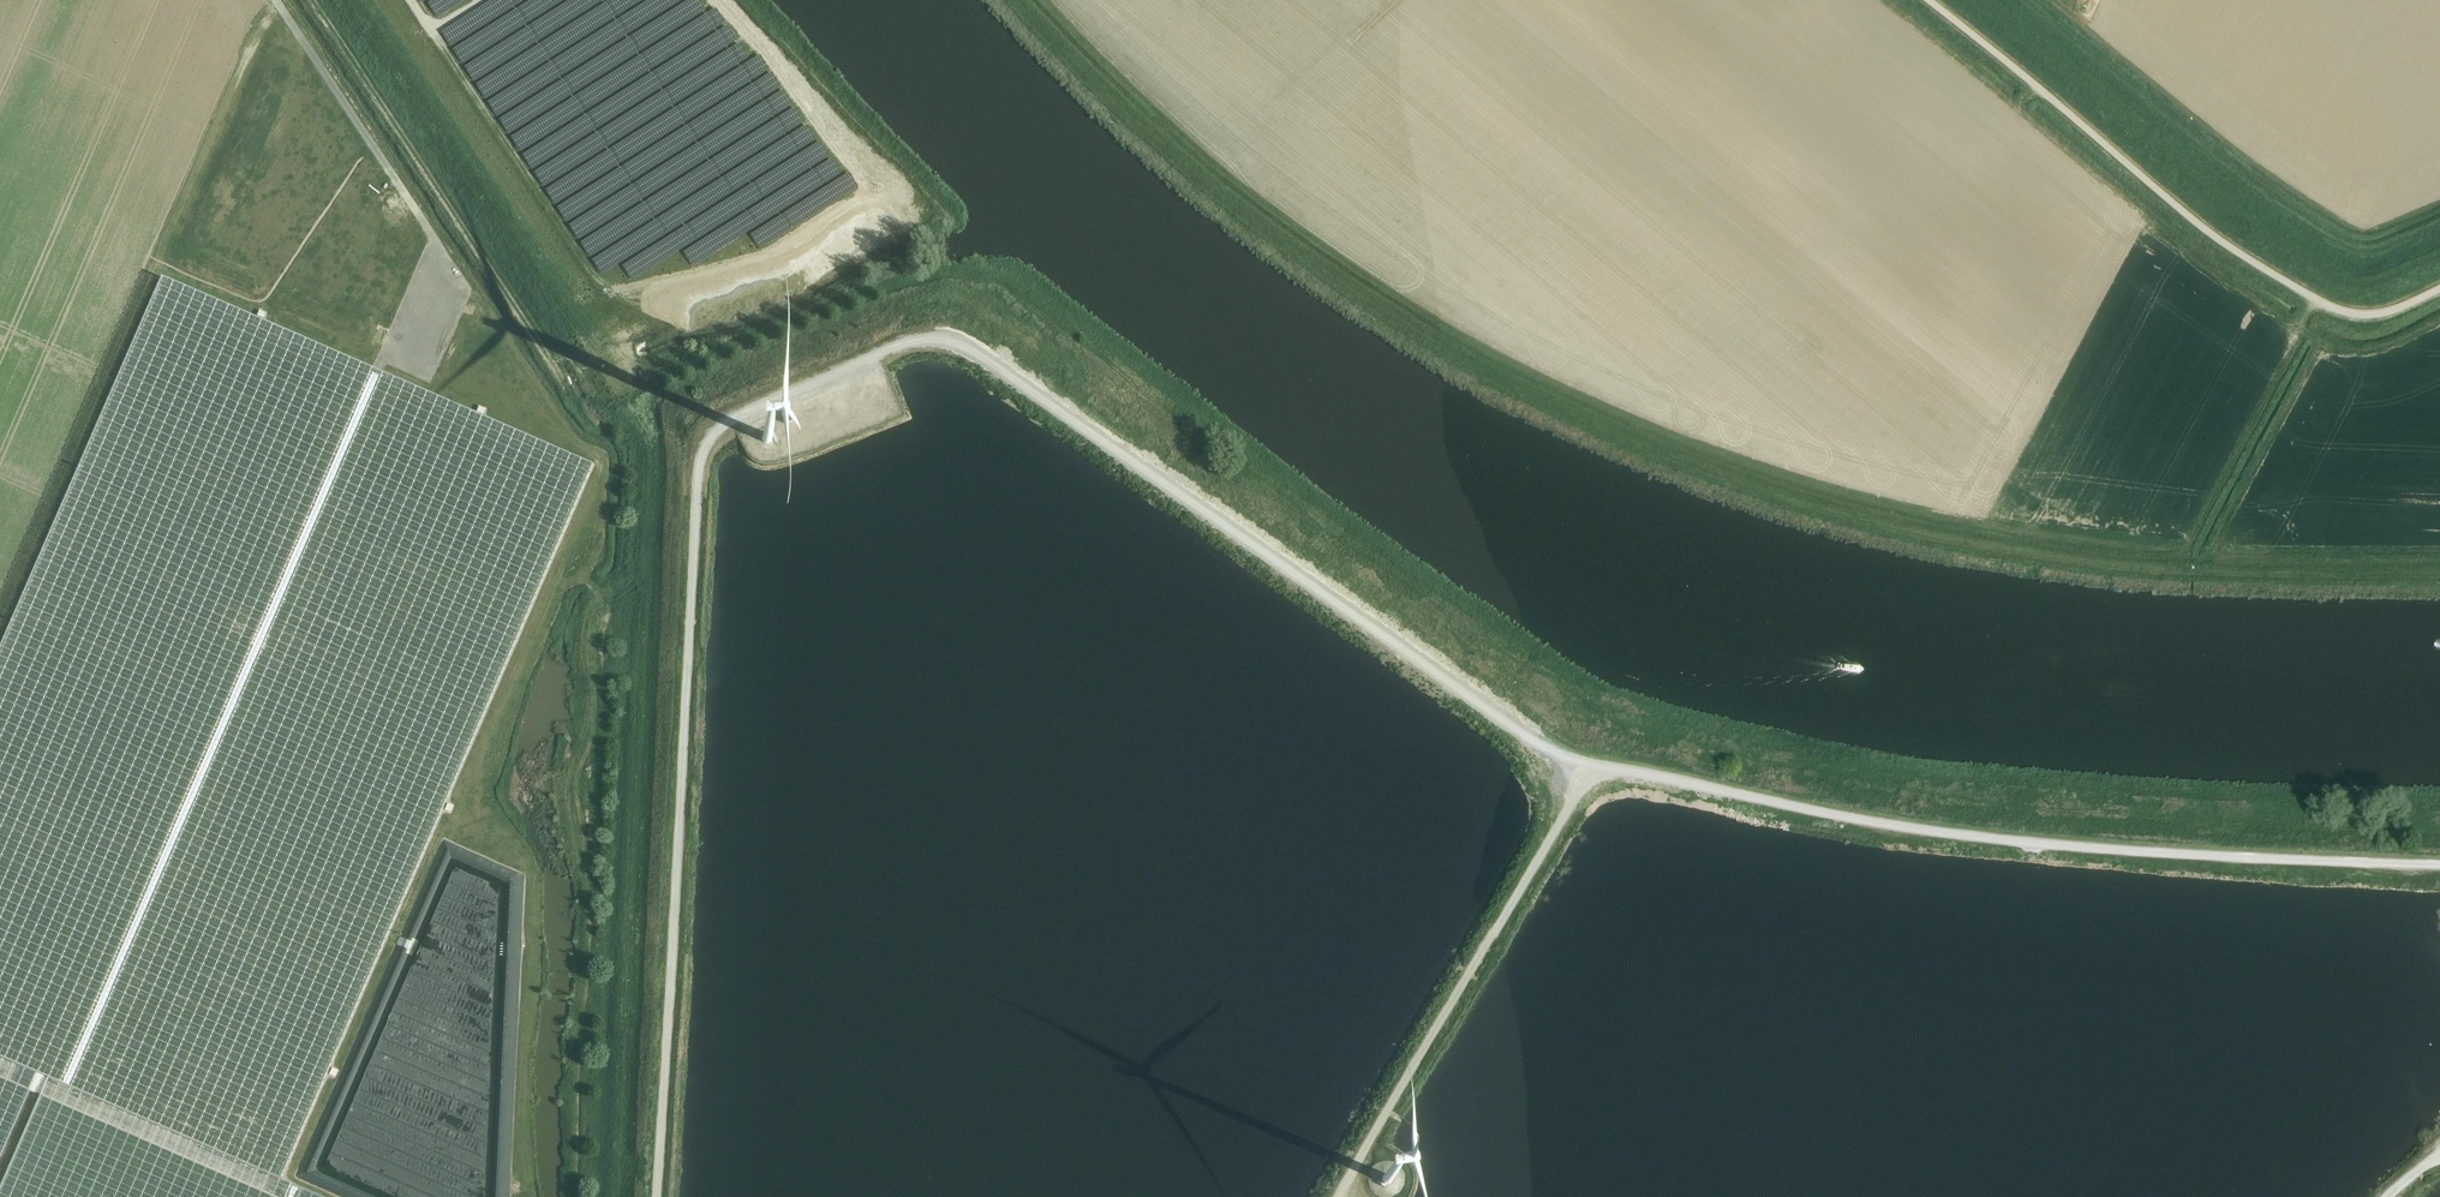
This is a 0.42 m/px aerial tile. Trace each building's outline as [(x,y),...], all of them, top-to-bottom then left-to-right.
[(30,1092),(41,1097),(0,1190),(0,1196),(320,1196),(281,1180),(593,465),(162,278),(0,650),(0,1160),(30,1092)] [(879,363),(883,375),(894,371),(890,359),(879,363)] [(781,415),(785,424),(792,421),(789,412),(781,415)]
